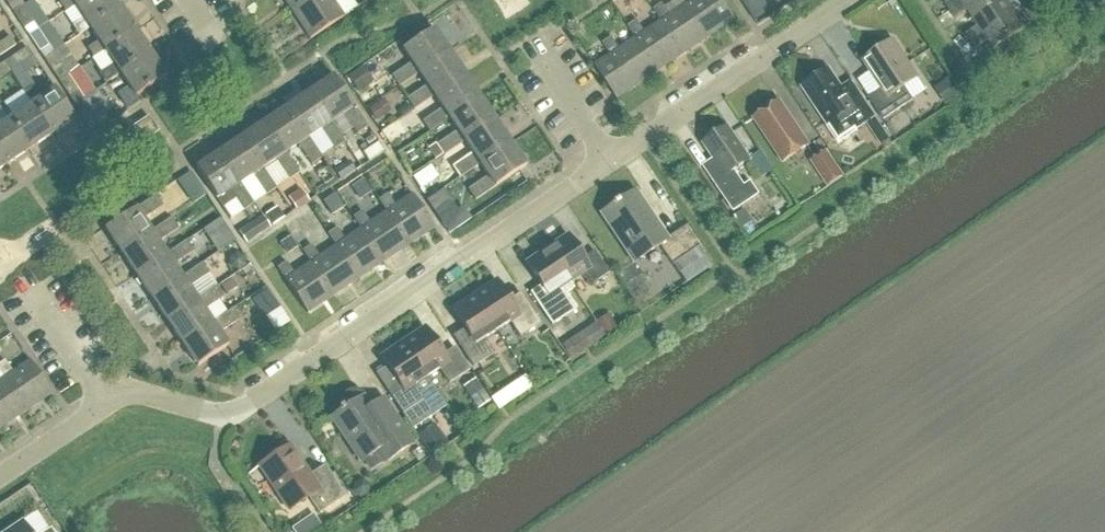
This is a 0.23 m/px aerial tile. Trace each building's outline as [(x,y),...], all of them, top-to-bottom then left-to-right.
[(75,6),(85,0),(64,0),(60,3),(66,12),(75,6)] [(121,9),(115,0),(85,0),(75,6),(84,20),(73,27),(79,36),(90,29),(121,9)] [(293,14),(313,0),(284,0),(293,14)] [(293,14),(310,40),(343,18),(331,0),(332,0),(313,0),(293,14)] [(706,41),(736,21),(722,0),(684,0),(687,5),(684,7),(706,41)] [(747,9),(755,21),(769,12),(761,0),(747,9)] [(945,5),(950,13),(958,7),(953,0),(945,5)] [(963,4),(968,11),(973,19),(1002,0),(969,0),(963,4)] [(973,19),(979,27),(984,35),(1015,14),(1006,0),(1002,0),(973,19)] [(706,41),(684,7),(671,16),(663,4),(654,10),(662,22),(654,27),(677,60),(706,41)] [(958,7),(950,13),(955,20),(963,15),(958,7)] [(24,30),(33,24),(23,8),(13,14),(24,30)] [(105,52),(136,32),(121,9),(90,29),(99,42),(87,50),(93,59),(105,52)] [(1015,14),(984,35),(989,42),(999,58),(1014,49),(1008,41),(1026,29),(1015,14)] [(677,60),(654,27),(645,33),(638,21),(628,27),(636,39),(625,46),(648,80),(677,60)] [(418,74),(449,53),(433,30),(403,50),(411,63),(391,77),(399,88),(419,74),(418,74)] [(973,30),(965,36),(970,43),(979,38),(973,30)] [(39,53),(49,47),(38,31),(29,37),(39,53)] [(121,75),(151,54),(136,32),(105,52),(114,65),(99,74),(105,84),(120,74),(121,75)] [(16,47),(10,38),(0,45),(0,57),(16,47)] [(648,80),(625,46),(620,50),(612,38),(603,44),(611,56),(595,67),(618,100),(648,80)] [(979,38),(970,43),(975,51),(983,46),(979,38)] [(918,79),(893,42),(889,45),(886,43),(883,42),(880,44),(879,48),(880,51),(864,62),(882,89),(869,98),(884,121),(913,101),(905,88),(918,79)] [(17,69),(33,59),(26,49),(10,60),(17,69)] [(54,76),(64,70),(53,53),(44,59),(54,76)] [(434,96),(464,76),(449,53),(418,74),(419,74),(427,86),(407,100),(414,110),(434,97),(434,96)] [(136,98),(166,78),(151,54),(121,75),(136,98)] [(10,73),(4,64),(0,67),(0,80),(10,73)] [(358,70),(348,77),(358,91),(368,85),(358,70)] [(875,118),(860,96),(852,84),(842,91),(828,70),(803,87),(829,126),(827,128),(838,145),(858,132),(857,130),(875,118)] [(449,119),(480,98),(464,76),(434,96),(434,97),(442,109),(422,122),(429,133),(449,120),(449,119)] [(78,92),(68,77),(59,82),(70,98),(78,92)] [(331,124),(331,123),(343,115),(357,135),(367,128),(333,77),(310,93),(331,124)] [(951,79),(935,89),(946,107),(963,96),(951,79)] [(32,105),(31,106),(51,137),(75,121),(55,90),(43,98),(34,85),(24,91),(32,105)] [(345,143),(331,123),(331,124),(310,93),(287,108),(308,139),(309,139),(320,131),(334,151),(345,143)] [(464,142),(495,121),(480,98),(449,119),(449,120),(457,132),(437,145),(444,156),(464,142)] [(94,115),(83,99),(74,105),(85,121),(94,115)] [(783,163),(809,146),(780,103),(754,120),(783,163)] [(378,105),(370,111),(377,121),(385,115),(378,105)] [(29,151),(51,137),(31,106),(8,121),(29,151)] [(322,159),(309,139),(308,139),(287,108),(265,123),(285,154),(286,154),(298,146),(311,166),(322,159)] [(136,147),(158,133),(158,132),(148,117),(126,132),(136,147)] [(8,121),(0,126),(0,158),(6,166),(29,151),(8,121)] [(479,164),(510,144),(495,121),(464,142),(472,154),(452,168),(460,179),(480,165),(479,164)] [(299,174),(286,154),(285,154),(265,123),(242,139),(263,169),(275,161),(289,181),(299,174)] [(881,145),(889,140),(880,125),(871,131),(881,145)] [(721,171),(711,178),(733,211),(757,195),(750,184),(744,188),(734,173),(750,162),(728,129),(704,145),(721,171)] [(277,189),(263,169),(242,139),(219,154),(240,185),(240,184),(252,176),(266,196),(277,189)] [(378,144),(363,154),(369,163),(384,153),(378,144)] [(479,164),(480,165),(488,177),(468,190),(475,201),(526,167),(510,144),(479,164)] [(435,145),(428,150),(435,160),(442,156),(435,145)] [(829,187),(843,178),(826,152),(812,162),(829,187)] [(254,205),(240,184),(240,185),(219,154),(196,169),(217,200),(230,192),(243,212),(254,205)] [(348,162),(333,173),(340,182),(355,172),(348,162)] [(430,164),(411,175),(418,187),(437,177),(430,164)] [(363,181),(352,188),(359,199),(370,191),(363,181)] [(301,191),(289,199),(296,211),(308,202),(301,191)] [(667,239),(635,191),(602,214),(635,263),(660,246),(673,265),(699,247),(686,227),(667,239)] [(441,193),(427,202),(442,223),(455,214),(441,193)] [(334,194),(321,202),(331,216),(344,208),(334,194)] [(387,195),(378,201),(382,207),(386,213),(409,246),(435,228),(412,195),(395,207),(387,195)] [(151,233),(151,232),(143,220),(163,207),(156,196),(105,230),(121,253),(151,233)] [(278,210),(266,218),(271,226),(283,218),(278,210)] [(745,210),(735,218),(742,229),(753,222),(745,210)] [(386,213),(370,224),(362,212),(353,218),(361,230),(383,263),(409,246),(386,213)] [(247,243),(271,227),(264,215),(239,231),(247,243)] [(337,229),(328,235),(336,247),(358,280),(383,263),(361,230),(353,218),(337,229)] [(167,255),(166,255),(158,243),(178,230),(171,219),(151,232),(151,233),(121,253),(136,276),(167,255)] [(220,219),(202,231),(217,254),(236,242),(220,219)] [(546,249),(568,282),(580,274),(589,287),(608,274),(593,252),(583,259),(567,235),(546,249)] [(290,238),(281,244),(287,253),(296,247),(290,238)] [(182,278),(174,266),(194,252),(186,241),(166,255),(167,255),(136,276),(151,299),(182,278)] [(311,246),(302,252),(310,264),(311,264),(333,297),(358,280),(336,247),(319,258),(311,246)] [(562,286),(568,282),(546,249),(526,263),(542,287),(530,295),(551,326),(577,309),(562,286)] [(236,254),(230,259),(230,267),(238,270),(245,265),(244,257),(236,254)] [(311,264),(310,264),(294,275),(286,263),(277,269),(285,281),(307,314),(333,297),(311,264)] [(197,301),(189,289),(209,275),(202,264),(182,278),(151,299),(166,322),(197,301)] [(232,280),(222,287),(227,295),(237,288),(232,280)] [(474,296),(497,331),(510,323),(520,338),(540,325),(525,302),(514,309),(496,281),(474,296)] [(212,324),(212,323),(204,311),(224,298),(217,287),(197,301),(166,322),(182,344),(212,324)] [(265,290),(252,299),(264,318),(278,309),(265,290)] [(484,340),(497,331),(474,296),(452,310),(470,338),(459,346),(473,368),(494,355),(484,340)] [(212,324),(182,344),(197,368),(228,347),(219,334),(239,321),(232,310),(212,323),(212,324)] [(608,317),(598,324),(606,336),(616,329),(608,317)] [(578,348),(582,354),(587,350),(604,338),(594,324),(572,340),(561,348),(567,357),(578,348)] [(403,343),(426,379),(439,370),(449,385),(469,371),(454,349),(443,356),(424,329),(403,343)] [(414,387),(426,379),(403,343),(381,358),(399,386),(388,393),(403,415),(423,402),(414,387)] [(53,395),(30,362),(13,374),(5,362),(0,365),(0,374),(4,379),(0,382),(23,415),(53,395)] [(524,376),(510,385),(518,397),(532,387),(524,376)] [(475,381),(463,389),(470,399),(482,391),(475,381)] [(0,382),(0,431),(23,415),(0,382)] [(413,444),(395,418),(382,399),(369,407),(364,399),(366,398),(363,394),(359,392),(355,391),(351,391),(347,393),(344,396),(342,399),(342,403),(342,408),(339,410),(341,413),(332,418),(361,462),(376,452),(384,464),(399,453),(413,444)] [(417,438),(430,456),(448,444),(434,425),(417,438)] [(320,514),(346,496),(331,474),(316,485),(290,446),(260,467),(289,510),(309,497),(320,514)] [(303,523),(309,531),(316,531),(321,529),(313,516),(303,523)] [(22,523),(8,531),(28,531),(22,523)]
